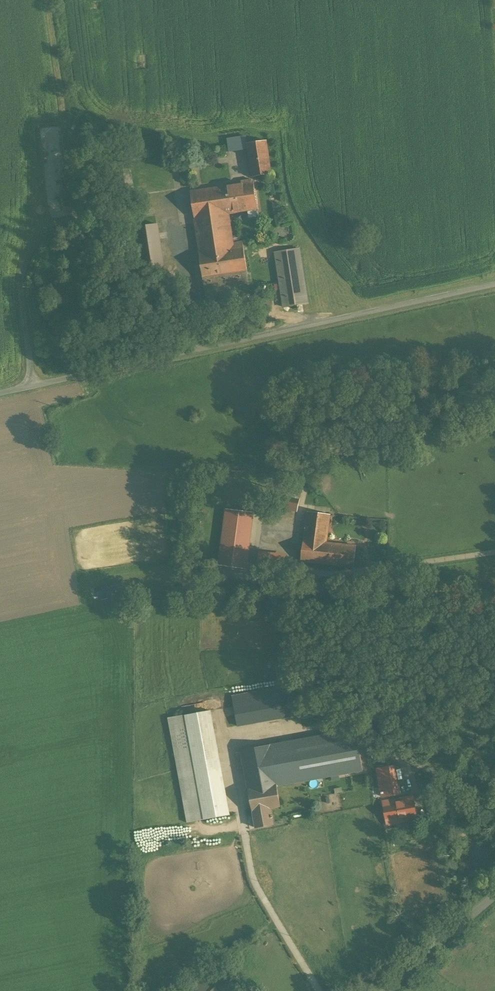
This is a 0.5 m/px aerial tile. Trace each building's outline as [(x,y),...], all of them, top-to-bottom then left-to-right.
[(267,141),(248,143),(252,176),(271,173),(267,141)] [(191,191),(195,218),(229,213),(257,209),(254,182),(191,191)] [(233,243),(229,213),(195,218),(206,301),(251,294),(242,241),(233,243)] [(157,222),(130,228),(139,273),(163,271),(157,222)] [(300,248),(275,252),(284,307),(308,303),(300,248)] [(319,455),(302,455),(303,465),(320,464),(319,455)] [(303,487),(279,481),(273,505),(298,510),(303,487)] [(301,561),(343,566),(345,545),(326,543),(331,515),(308,511),(301,561)] [(261,532),(237,530),(233,565),(257,567),(257,566),(284,570),(285,559),(257,556),(261,532)] [(356,546),(345,545),(343,566),(354,567),(356,546)] [(303,690),(233,702),(237,725),(309,713),(303,690)] [(212,709),(166,718),(185,820),(230,812),(212,709)] [(356,730),(269,745),(277,784),(363,770),(356,730)] [(281,805),(277,784),(269,745),(269,744),(242,749),(256,827),(273,824),(272,818),(273,817),(273,815),(270,815),(270,814),(265,815),(264,808),(281,805)] [(399,783),(380,787),(386,825),(417,819),(414,796),(402,797),(399,783)]
